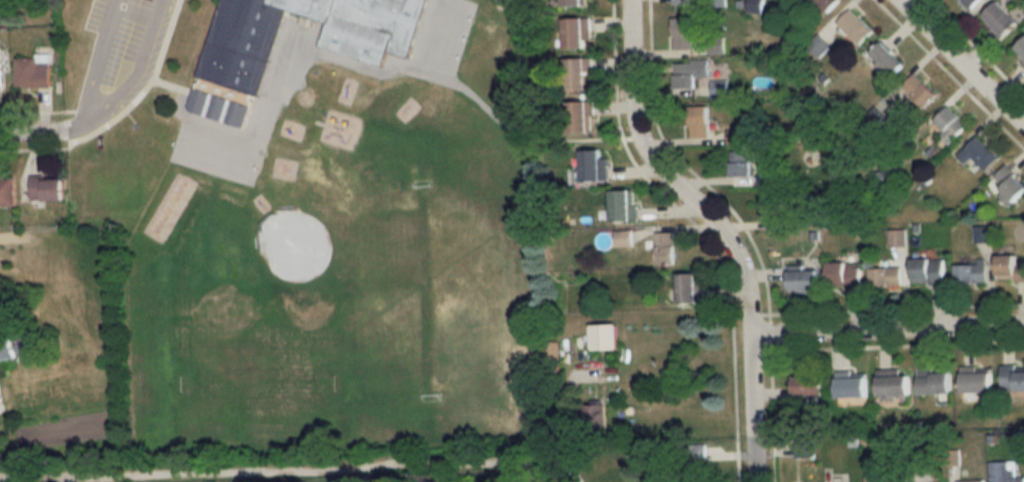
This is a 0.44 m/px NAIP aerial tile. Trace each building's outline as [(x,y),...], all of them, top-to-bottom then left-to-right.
[(250,128),(282,8),(327,20),(320,48),(384,64),(387,53),(410,59),(426,0),(221,0),(192,112),(250,128)] [(763,0),(751,0),(751,13),(763,13),(763,0)] [(829,12),(841,0),(816,0),(829,12)] [(970,9),(979,0),(961,0),(970,9)] [(999,0),(998,0),(981,18),(1002,39),(1020,21),(999,0)] [(859,45),(873,31),(851,9),(837,23),(859,45)] [(590,18),(565,18),(565,48),(590,48),(590,18)] [(674,18),(674,50),(692,50),(692,18),(674,18)] [(725,38),(709,38),(709,53),(725,53),(725,38)] [(1023,60),(1023,40),(1014,50),(1023,60)] [(870,52),(881,65),(875,69),(885,82),(906,66),(885,41),(870,52)] [(16,88),(49,88),(49,58),(16,58),(16,88)] [(593,58),(566,58),(566,89),(593,89),(593,58)] [(708,60),(675,60),(675,87),(696,87),(696,76),(708,76),(708,60)] [(938,95),(916,73),(903,86),(925,108),(938,95)] [(729,96),(728,81),(712,82),(713,97),(729,96)] [(568,101),(568,133),(593,133),(593,101),(568,101)] [(709,106),(691,106),(691,137),(709,137),(709,106)] [(944,131),(939,135),(949,144),(968,124),(950,107),(935,122),(944,131)] [(958,155),(967,164),(973,157),(986,171),(999,157),(978,136),(958,155)] [(606,150),(582,150),(582,180),(606,180),(606,150)] [(730,151),(730,175),(751,175),(751,151),(730,151)] [(1007,164),(991,180),(1015,203),(1023,194),(1023,181),(1007,164)] [(780,170),(768,170),(768,183),(780,183),(780,170)] [(63,200),(63,176),(30,176),(30,200),(63,200)] [(14,207),(14,177),(0,177),(0,207),(14,207)] [(636,190),(612,190),(612,221),(636,221),(636,190)] [(656,232),(656,265),(675,265),(675,232),(656,232)] [(1023,280),(1023,266),(1017,266),(1017,255),(999,255),(999,280),(1023,280)] [(912,258),(912,283),(945,283),(945,258),(912,258)] [(955,283),(987,283),(987,259),(977,259),(977,264),(955,264),(955,283)] [(862,288),(862,263),(829,263),(829,288),(862,288)] [(870,268),(870,287),(901,287),(901,268),(870,268)] [(789,271),(789,291),(820,291),(820,271),(789,271)] [(703,303),(703,273),(679,273),(679,303),(703,303)] [(591,325),(591,350),(618,350),(618,325),(591,325)] [(51,349),(47,330),(0,339),(0,359),(51,349)] [(1015,371),(1015,366),(1002,366),(1002,390),(1023,390),(1023,371),(1015,371)] [(952,395),(952,373),(933,373),(933,369),(919,369),(920,395),(952,395)] [(963,371),(963,392),(993,392),(993,371),(963,371)] [(910,397),(910,373),(878,373),(878,397),(910,397)] [(794,376),(794,396),(824,396),(824,376),(794,376)] [(836,398),(867,398),(867,378),(836,378),(836,398)] [(796,440),(796,458),(814,458),(814,440),(796,440)] [(707,444),(690,445),(690,461),(708,461),(707,444)] [(990,481),(1023,481),(1023,476),(1014,476),(1014,461),(990,462),(990,481)]
